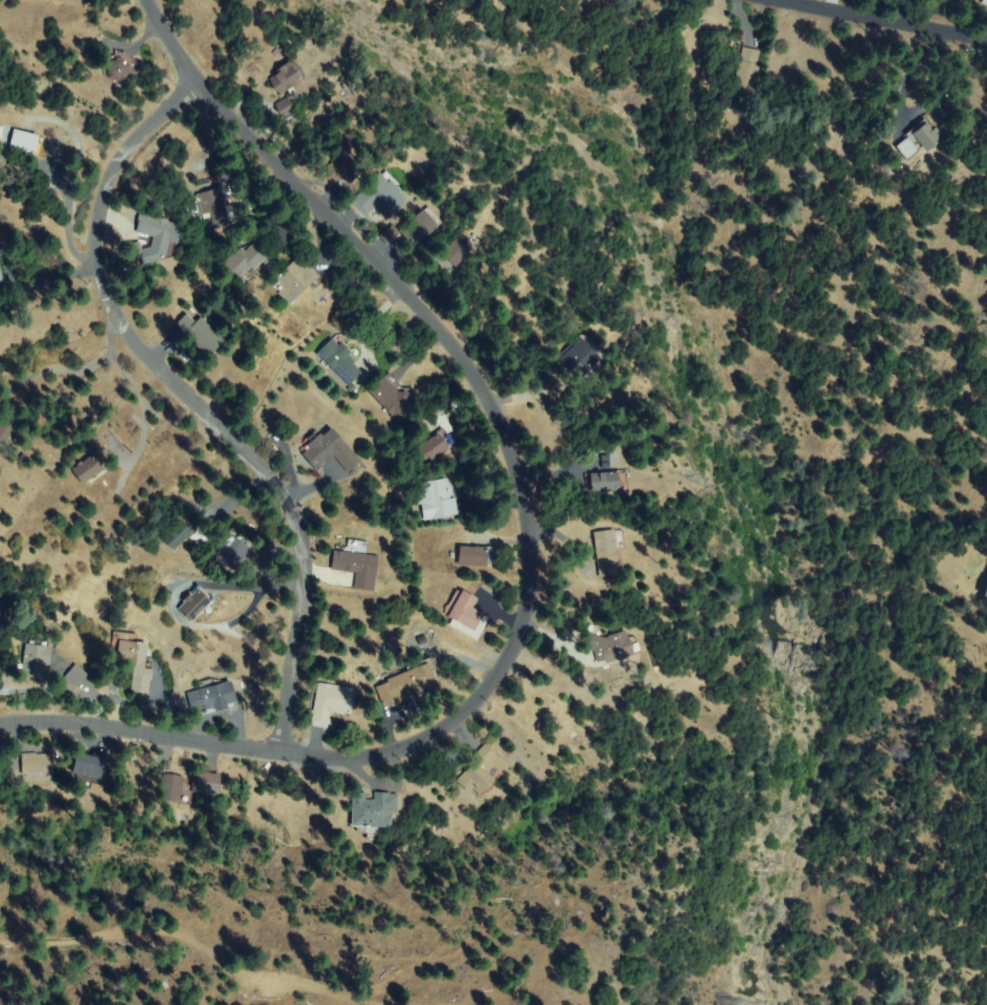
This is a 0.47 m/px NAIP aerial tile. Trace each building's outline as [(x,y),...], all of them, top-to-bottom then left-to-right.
[(737,47),(760,51),(751,101),(732,98),(739,63),(735,62),(737,47)] [(119,58),(125,60),(128,63),(130,66),(130,70),(129,74),(126,78),(123,80),(119,81),(113,79),(109,75),(108,69),(109,65),(111,62),(114,60),(119,58)] [(290,62),(294,69),(296,68),(303,79),(281,92),(274,81),(277,79),(275,76),(281,73),(278,69),(290,62)] [(277,102),(286,98),(292,112),(283,116),(277,102)] [(896,148),(923,119),(942,138),(929,151),(917,139),(910,147),(916,153),(908,160),(896,148)] [(11,149),(17,131),(43,139),(37,157),(11,149)] [(329,171),(339,154),(362,168),(352,185),(329,171)] [(388,218),(377,206),(367,214),(353,200),(380,174),(406,201),(388,218)] [(205,222),(216,216),(213,210),(206,214),(198,198),(218,188),(234,220),(210,232),(205,222)] [(428,208),(440,224),(413,246),(401,229),(428,208)] [(142,213),(180,225),(169,261),(158,258),(156,266),(128,257),(132,243),(150,249),(154,236),(137,230),(142,213)] [(382,236),(393,226),(400,233),(389,244),(382,236)] [(456,265),(443,252),(461,234),(474,246),(456,265)] [(235,278),(226,261),(258,243),(267,260),(235,278)] [(291,303),(280,293),(286,287),(277,278),(296,258),(316,278),(291,303)] [(186,315),(195,324),(203,316),(220,334),(225,329),(230,333),(208,356),(177,324),(186,315)] [(558,357),(583,335),(605,359),(580,381),(558,357)] [(320,350),(335,338),(362,372),(347,384),(320,350)] [(388,372),(414,398),(409,403),(414,408),(401,421),(370,390),(388,372)] [(322,438),(333,429),(359,462),(349,470),(336,454),(318,469),(303,451),(313,443),(309,438),(317,431),(322,438)] [(428,463),(416,449),(441,429),(452,443),(428,463)] [(98,453),(107,467),(83,483),(74,469),(98,453)] [(624,474),(625,490),(592,491),(592,474),(624,474)] [(447,479),(450,499),(454,498),(456,514),(426,519),(424,503),(428,502),(425,483),(447,479)] [(163,536),(183,517),(195,530),(174,549),(163,536)] [(600,575),(596,532),(614,530),(618,574),(600,575)] [(234,571),(213,555),(232,531),(253,547),(234,571)] [(493,565),(467,567),(465,549),(491,546),(493,565)] [(358,571),(334,567),(337,551),(377,558),(372,590),(356,587),(358,571)] [(179,606),(198,589),(212,603),(193,621),(179,606)] [(486,616),(477,633),(446,615),(460,591),(477,601),(472,609),(486,616)] [(135,692),(134,671),(128,672),(127,660),(120,661),(118,634),(135,633),(136,643),(147,643),(150,691),(135,692)] [(639,657),(597,659),(596,649),(586,650),(586,637),(626,635),(627,639),(638,639),(639,657)] [(50,642),(45,679),(22,675),(27,639),(50,642)] [(439,681),(387,708),(376,687),(428,660),(439,681)] [(75,667),(87,675),(79,687),(67,678),(75,667)] [(234,695),(235,706),(193,712),(189,690),(229,684),(231,695),(234,695)] [(351,713),(329,711),(327,727),(314,725),(318,684),(365,689),(363,702),(352,701),(351,713)] [(485,745),(499,759),(500,758),(506,764),(499,772),(493,766),(486,772),(493,778),(480,791),(474,785),(469,790),(457,779),(462,774),(459,771),(485,745)] [(52,777),(23,777),(23,755),(51,755),(52,777)] [(78,755),(104,759),(101,779),(75,775),(78,755)] [(193,788),(200,770),(221,778),(214,796),(193,788)] [(182,776),(182,786),(189,787),(187,803),(161,801),(163,775),(182,776)] [(396,794),(396,811),(387,811),(387,817),(391,817),(390,827),(353,826),(354,794),(364,794),(364,801),(375,802),(376,794),(396,794)]
